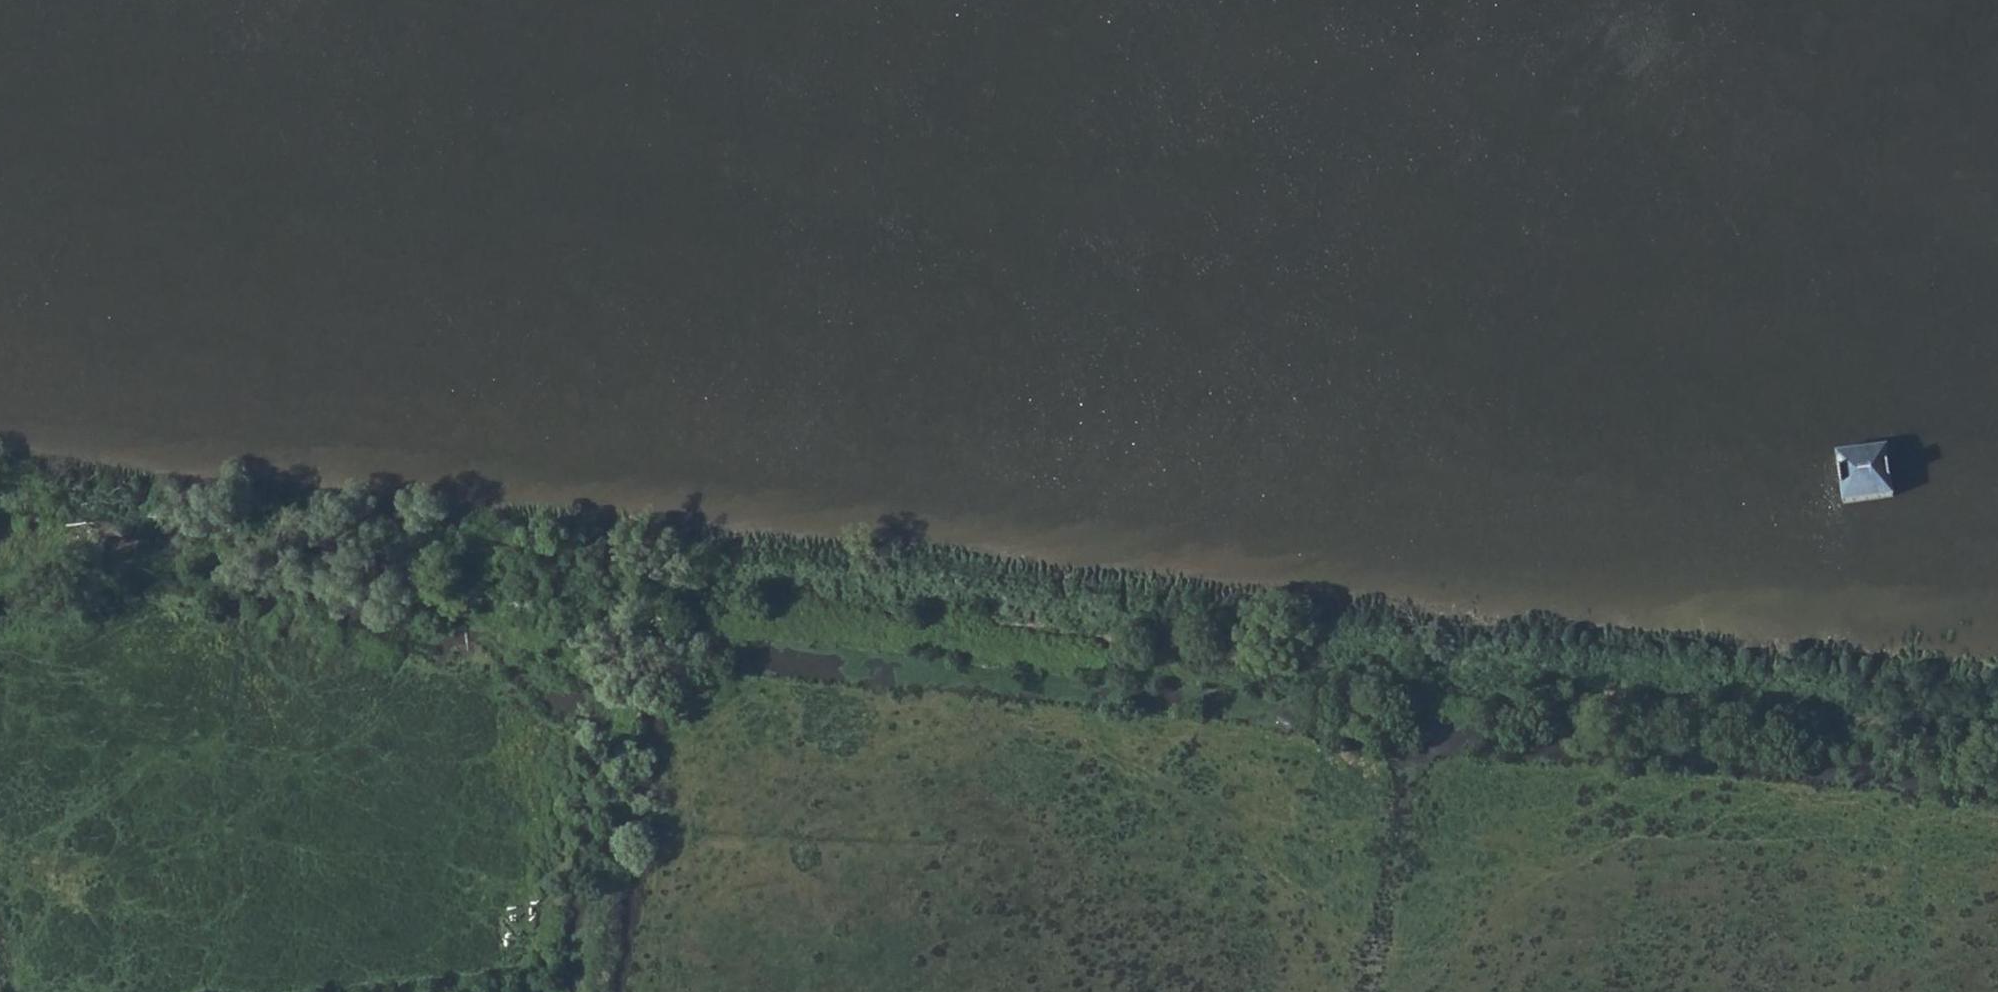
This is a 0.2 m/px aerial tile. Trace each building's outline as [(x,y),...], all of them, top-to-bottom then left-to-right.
[(1895,488),(1887,442),(1836,450),(1844,497),(1895,488)]
